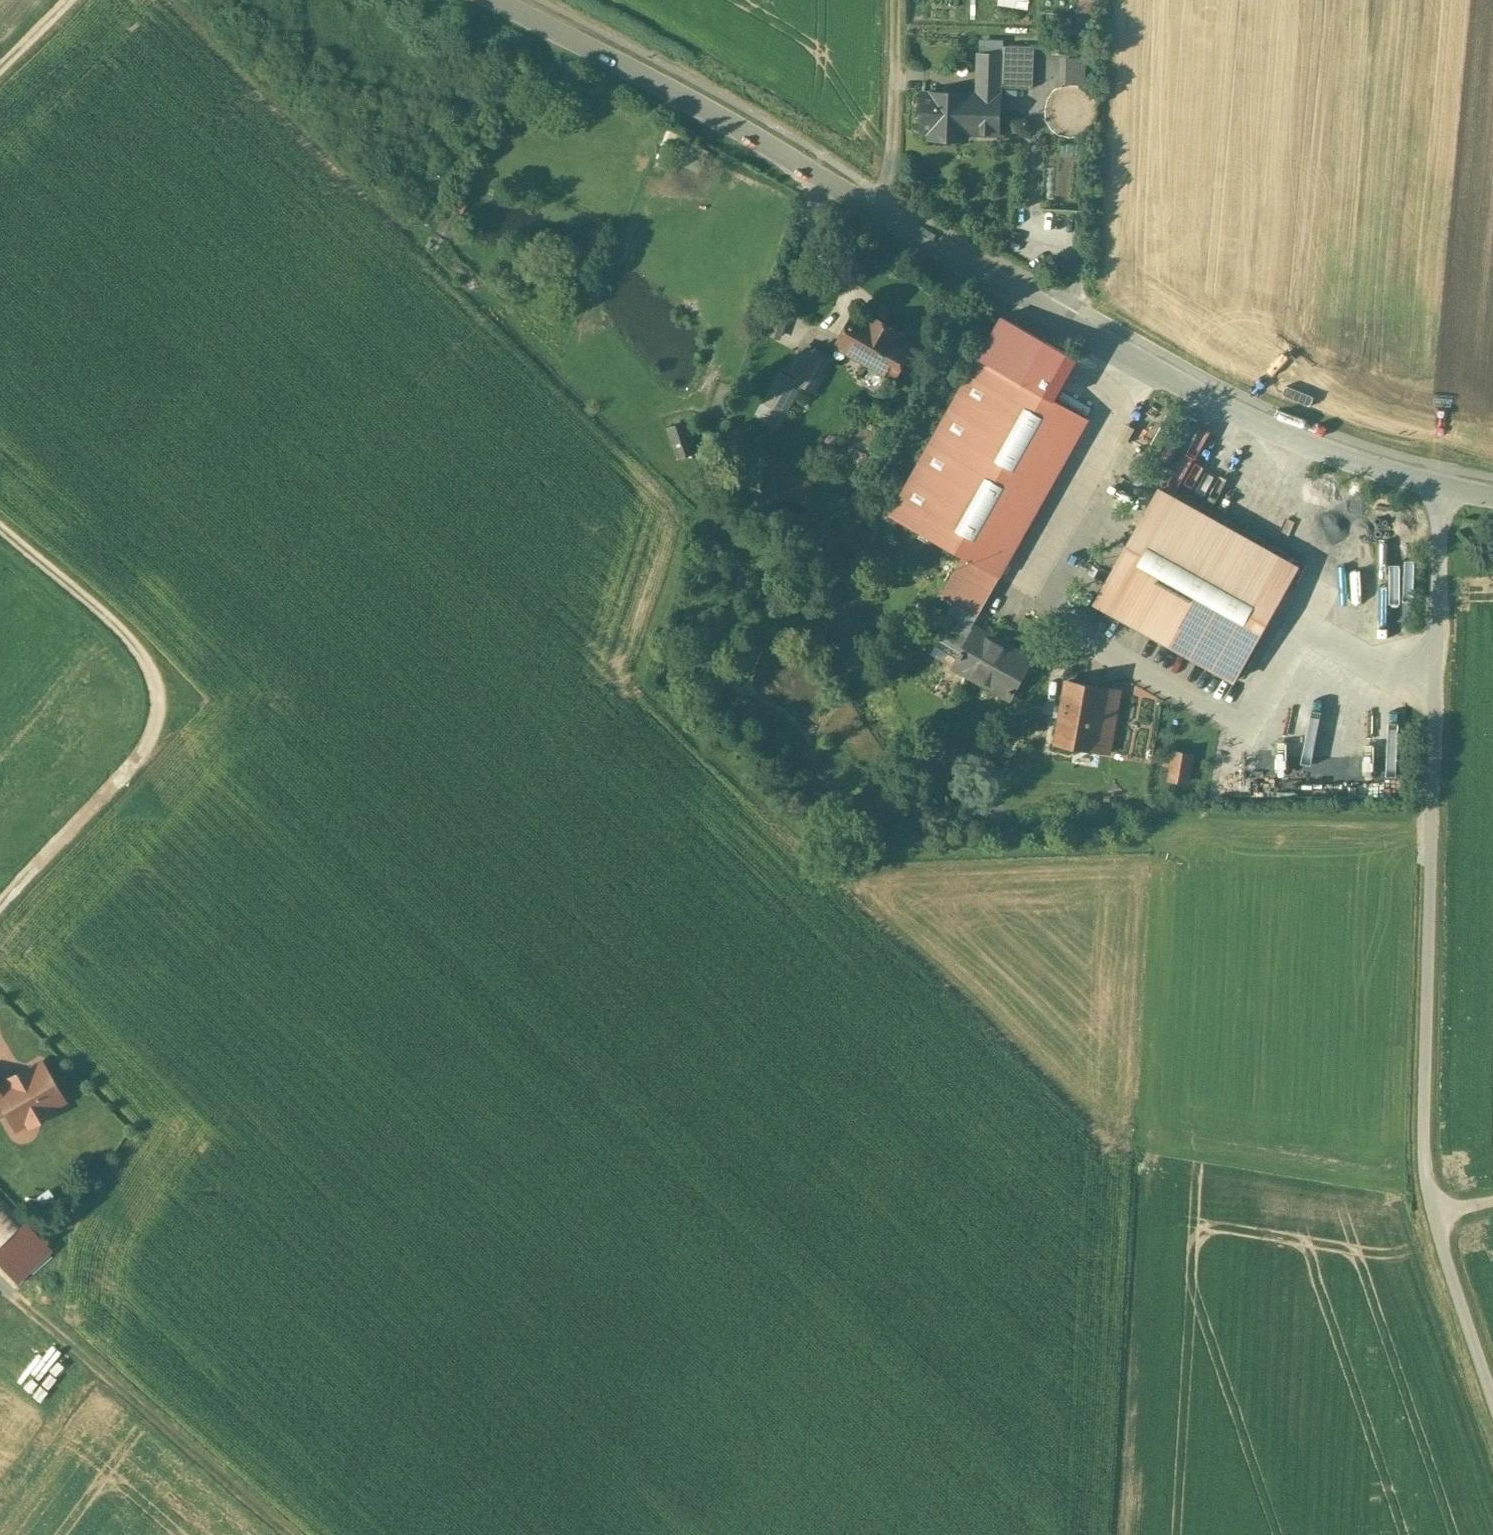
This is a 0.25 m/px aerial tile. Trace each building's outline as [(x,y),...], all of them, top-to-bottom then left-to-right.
[(1099,22),(1099,0),(1082,0),(1082,22),(1099,22)] [(977,96),(922,94),(921,130),(954,131),(954,133),(998,135),(1001,54),(979,53),(977,96)] [(1064,55),(1064,81),(1090,82),(1090,56),(1064,55)] [(885,327),(881,334),(870,327),(871,325),(854,316),(837,345),(872,366),(862,384),(878,393),(889,375),(893,378),(910,348),(895,340),(898,335),(885,327)] [(787,377),(780,373),(765,400),(785,412),(800,385),(798,384),(816,352),(805,346),(787,377)] [(831,358),(817,350),(816,352),(798,384),(800,385),(812,392),(831,358)] [(1088,420),(977,358),(889,516),(964,558),(993,574),(999,577),(1088,420)] [(684,423),(667,429),(677,460),(694,454),(684,423)] [(1297,567),(1159,490),(1096,603),(1233,680),(1297,567)] [(964,558),(941,598),(952,604),(970,615),(993,574),(964,558)] [(952,604),(933,637),(960,652),(961,651),(963,652),(975,631),(965,625),(970,615),(952,604)] [(1029,661),(975,630),(975,631),(963,652),(961,651),(960,652),(957,658),(959,659),(955,667),(1008,697),(1029,661)] [(1098,692),(1086,690),(1086,685),(1067,681),(1056,743),(1075,747),(1076,742),(1088,743),(1087,749),(1110,753),(1121,691),(1099,687),(1098,692)] [(1287,765),(1318,773),(1325,747),(1294,739),(1287,765)] [(1192,756),(1174,753),(1170,779),(1187,782),(1192,756)] [(27,1070),(26,1068),(6,1079),(8,1082),(0,1086),(0,1101),(2,1104),(6,1112),(16,1129),(26,1123),(28,1125),(49,1113),(47,1110),(63,1101),(40,1063),(27,1070)] [(0,1196),(0,1243),(24,1221),(0,1196)]
